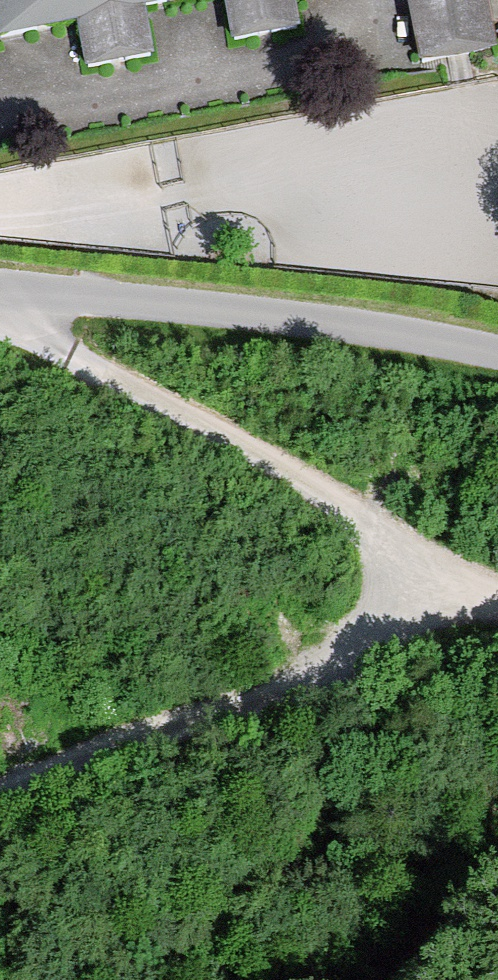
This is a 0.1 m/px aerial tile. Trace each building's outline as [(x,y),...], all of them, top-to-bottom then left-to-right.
[(77,26),(85,70),(152,57),(143,14),(216,0),(0,0),(0,41),(77,26)] [(231,46),(302,32),(295,0),(222,0),(231,46)] [(418,63),(495,48),(486,0),(405,0),(418,63)]
